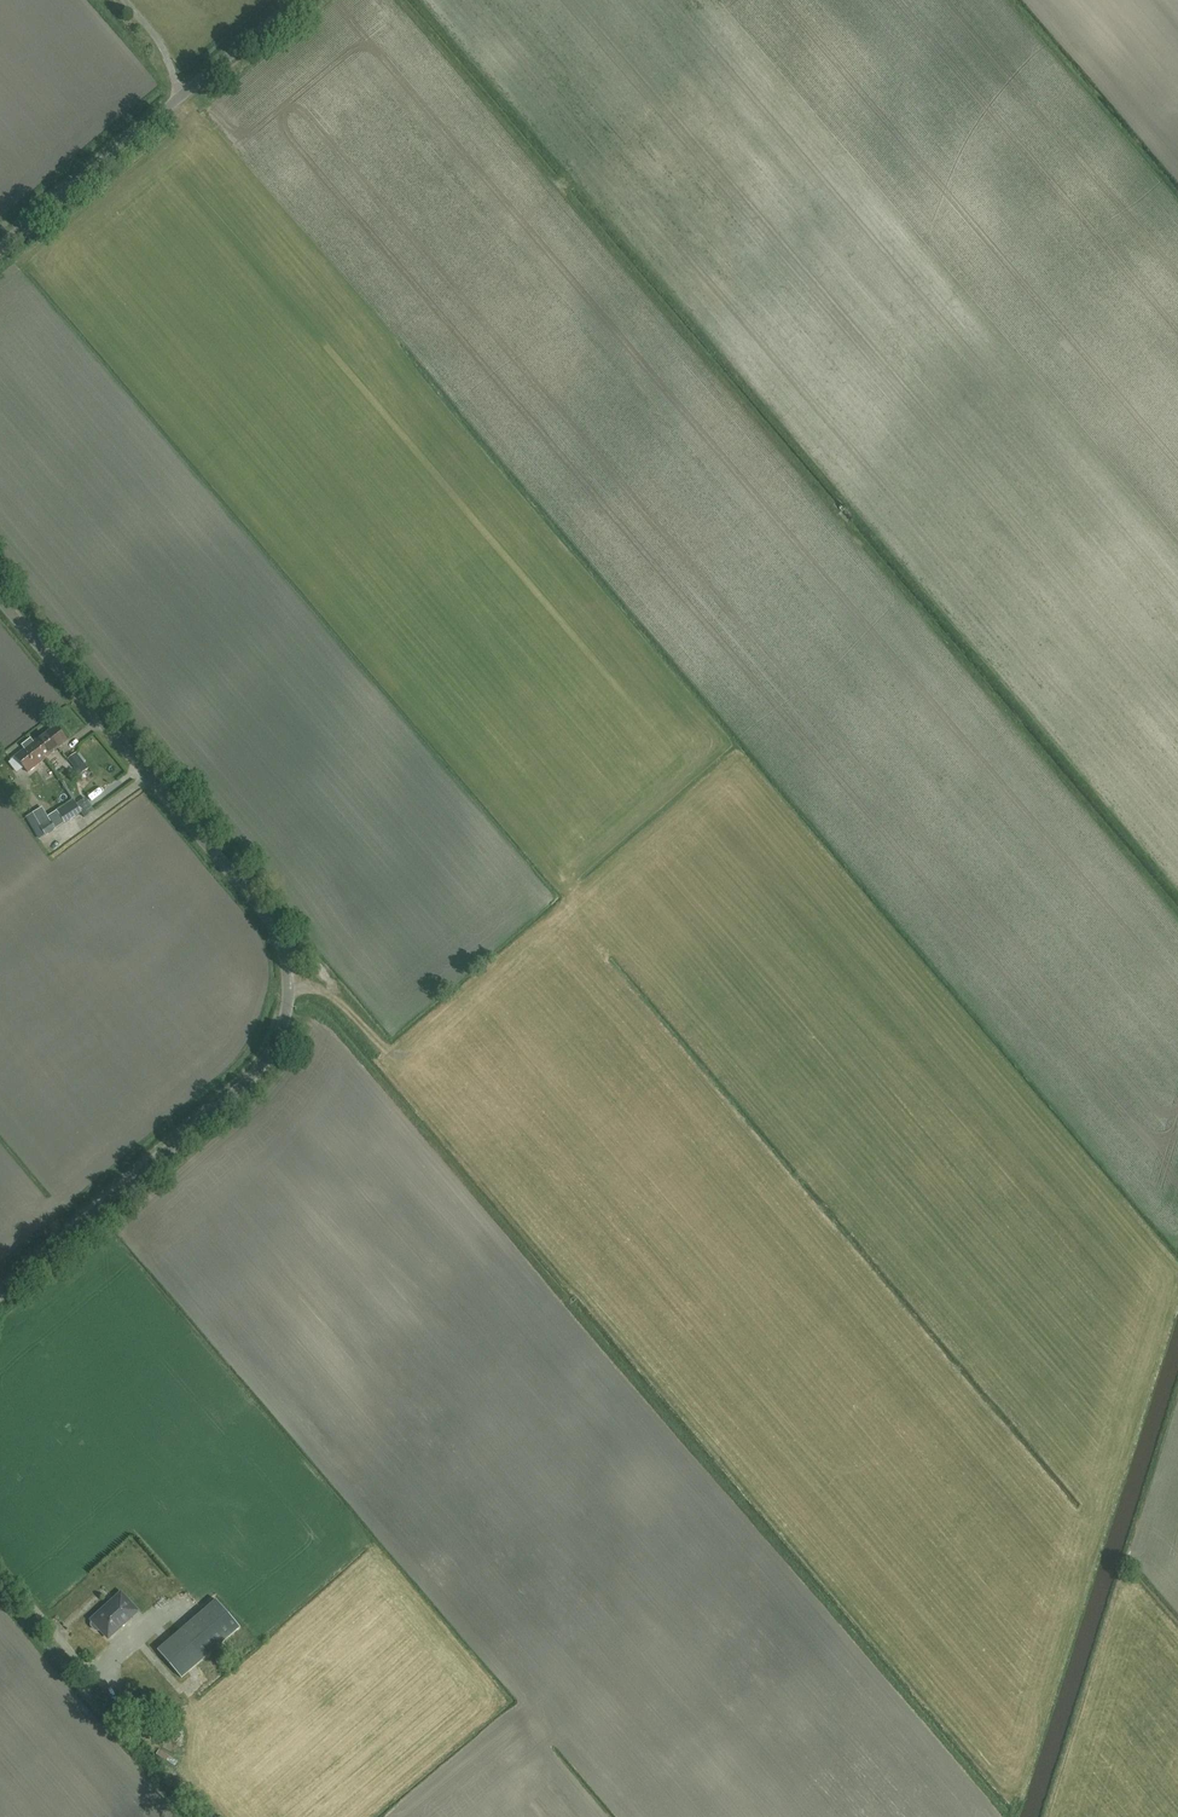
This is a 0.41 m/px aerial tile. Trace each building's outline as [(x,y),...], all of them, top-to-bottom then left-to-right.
[(39,739),(38,738),(33,742),(30,739),(21,746),(24,749),(14,756),(27,773),(51,755),(50,754),(67,741),(56,727),(39,739)] [(74,802),(62,810),(63,812),(61,813),(67,823),(81,814),(74,802)] [(65,823),(57,811),(48,816),(43,809),(41,810),(40,808),(32,813),(46,836),(56,830),(55,829),(65,823)] [(138,1611),(121,1593),(91,1620),(93,1621),(91,1623),(91,1626),(95,1630),(98,1630),(100,1629),(108,1638),(138,1611)] [(240,1628),(216,1600),(157,1651),(181,1678),(240,1628)]
